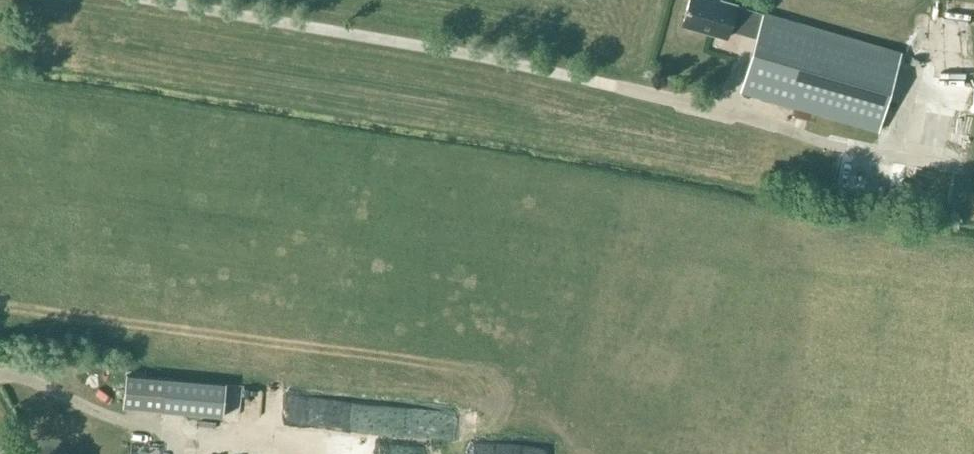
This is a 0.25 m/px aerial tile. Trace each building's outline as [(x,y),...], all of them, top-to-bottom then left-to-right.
[(680,25),(726,38),(729,30),(755,37),(739,92),(877,132),(900,52),(762,12),(762,13),(736,5),(719,0),(687,0),(680,25)] [(961,21),(973,21),(973,0),(960,0),(961,21)] [(973,43),(973,30),(956,31),(957,45),(973,43)] [(125,375),(122,406),(162,410),(164,410),(223,416),(226,384),(167,378),(165,378),(125,375)] [(416,390),(294,387),(293,407),(277,407),(276,427),(415,430),(416,390)] [(414,438),(374,437),(374,453),(414,453),(414,438)]
